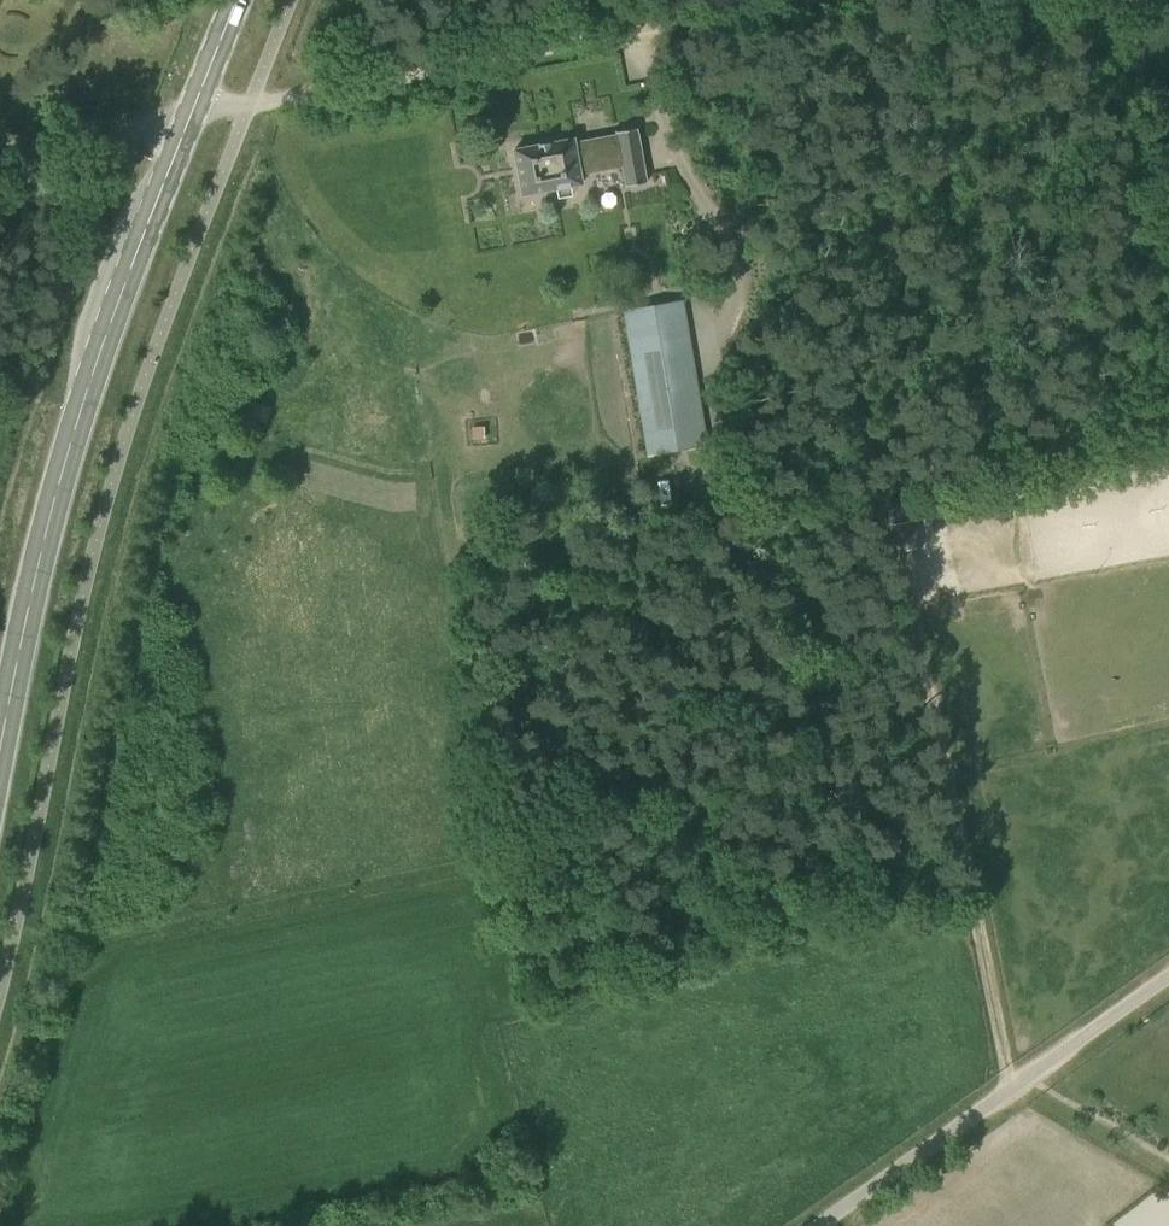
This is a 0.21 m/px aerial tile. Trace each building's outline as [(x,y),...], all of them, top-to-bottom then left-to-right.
[(647,182),(637,127),(616,131),(618,138),(575,146),(574,138),(514,149),(523,194),(582,183),(580,173),(622,165),(626,185),(647,182)] [(648,454),(707,444),(683,299),(624,309),(648,454)] [(923,507),(942,503),(938,488),(920,492),(923,507)] [(897,551),(920,546),(914,518),(891,523),(897,551)]
